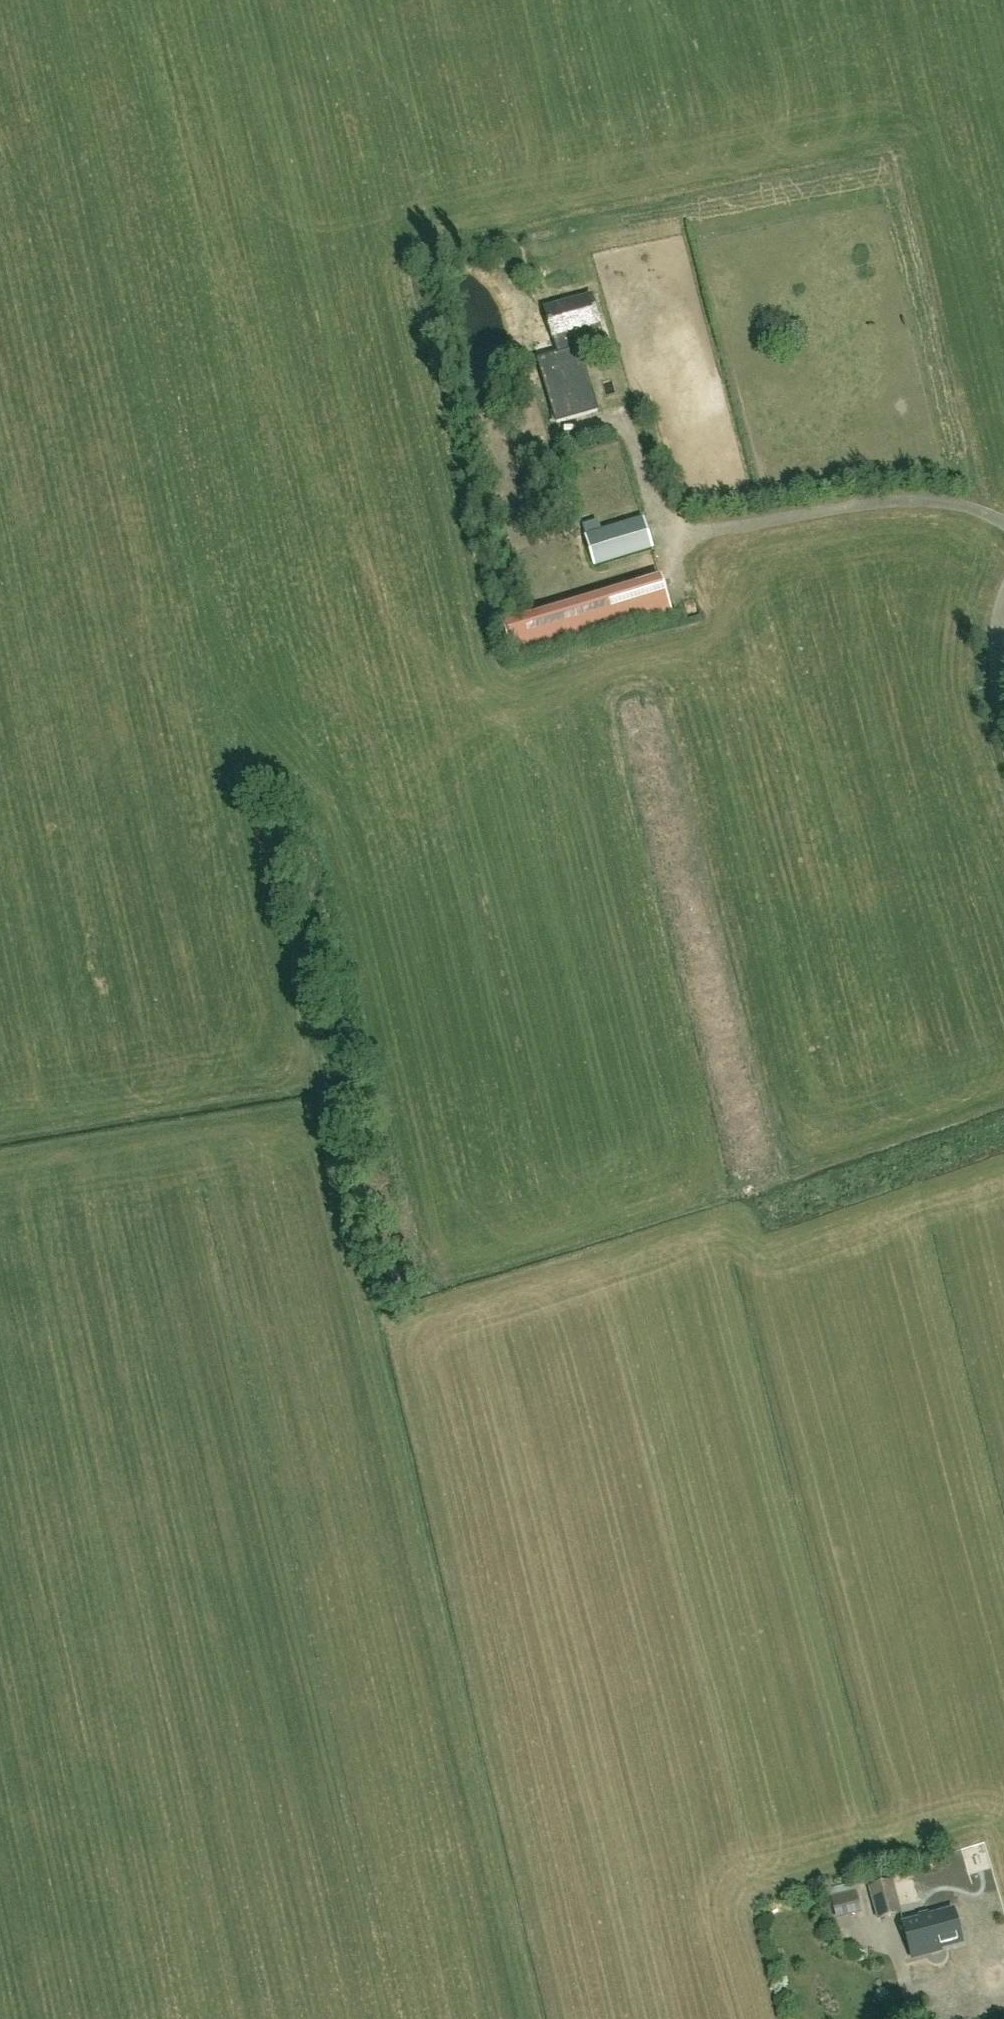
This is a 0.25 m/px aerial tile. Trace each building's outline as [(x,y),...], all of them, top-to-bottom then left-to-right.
[(576,334),(601,326),(593,296),(546,309),(554,340),(556,339),(561,355),(540,361),(558,423),(599,411),(581,349),(580,349),(576,334)] [(595,565),(652,548),(643,517),(585,535),(595,565)] [(539,557),(517,561),(521,585),(543,581),(539,557)] [(672,614),(662,581),(505,627),(515,661),(672,614)] [(878,1920),(903,1914),(894,1881),(869,1888),(878,1920)] [(837,1920),(862,1914),(856,1891),(831,1897),(837,1920)] [(931,1950),(962,1941),(954,1910),(902,1924),(911,1957),(931,1951),(931,1950)]
